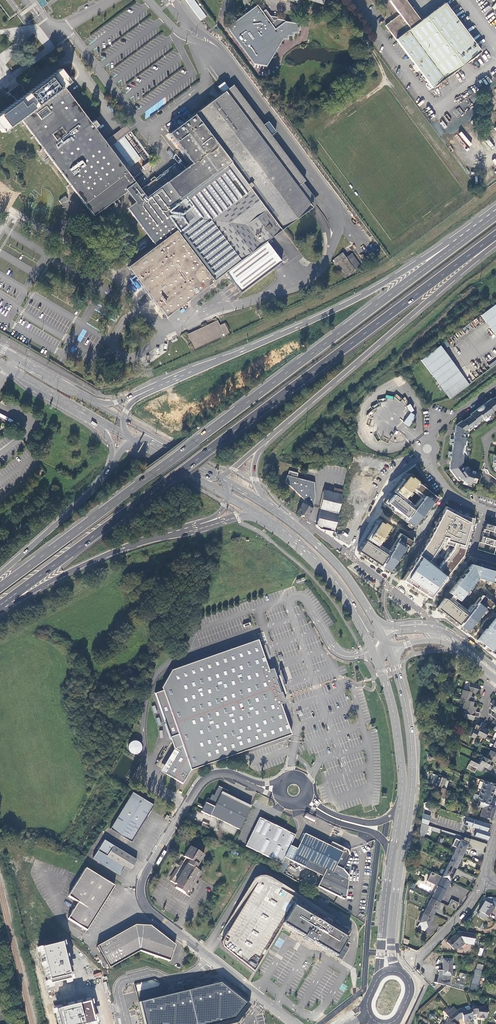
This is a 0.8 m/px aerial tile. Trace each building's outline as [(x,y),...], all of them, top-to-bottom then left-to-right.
[(36,1),(42,9),(48,4),(45,0),(37,0),(36,1)] [(201,20),(206,16),(194,0),(186,0),(201,20)] [(430,89),(479,53),(443,5),(422,20),(412,8),(410,9),(403,0),(390,0),(387,2),(398,16),(385,27),(430,89)] [(297,33),(300,24),(285,22),(285,20),(276,19),(273,21),(265,10),(261,12),(256,5),(229,26),(233,32),(232,33),(255,65),(266,67),(283,40),(287,40),(288,37),(293,37),(294,32),(297,33)] [(108,148),(104,142),(92,126),(96,124),(93,120),(90,123),(62,87),(68,82),(59,69),(25,94),(22,89),(19,84),(13,88),(8,92),(11,97),(12,96),(16,101),(0,112),(0,131),(1,132),(20,119),(93,216),(126,191),(134,202),(127,208),(155,246),(127,266),(165,317),(225,272),(241,292),(281,261),(266,241),(317,203),(302,182),(304,180),(287,157),(233,85),(231,87),(229,88),(224,82),(217,87),(222,93),(168,133),(190,163),(145,197),(108,148)] [(104,142),(108,148),(113,144),(130,167),(140,159),(123,137),(131,131),(127,125),(104,142)] [(59,201),(62,204),(68,200),(65,196),(59,201)] [(343,253),(332,261),(345,278),(361,266),(352,254),(347,258),(343,253)] [(480,315),(495,336),(495,303),(480,315)] [(217,320),(188,334),(195,349),(229,333),(224,323),(220,325),(217,320)] [(440,345),(420,360),(450,399),(469,385),(440,345)] [(493,399),(492,398),(471,414),(472,415),(463,422),(463,421),(456,425),(454,436),(454,440),(451,439),(450,445),(453,446),(452,452),(449,452),(448,457),(451,458),(450,470),(458,481),(458,482),(461,480),(462,482),(465,483),(465,484),(470,486),(471,483),(475,484),(479,474),(470,471),(467,468),(464,470),(460,464),(460,460),(462,460),(463,455),(461,455),(463,447),(464,447),(466,438),(464,438),(465,431),(478,421),(479,423),(483,420),(483,421),(493,414),(493,413),(495,410),(495,409),(495,408),(495,397),(493,399)] [(367,414),(371,419),(382,412),(378,407),(367,414)] [(406,420),(403,423),(409,427),(416,417),(410,413),(408,417),(409,417),(406,420)] [(432,506),(438,499),(406,473),(402,479),(403,480),(393,493),(392,494),(390,493),(382,503),(391,510),(393,508),(404,517),(406,515),(408,516),(404,521),(412,526),(429,504),(432,506)] [(314,482),(287,475),(285,482),(306,502),(313,506),(315,498),(314,482)] [(333,492),(324,490),(315,525),(319,528),(333,532),(342,494),(333,492)] [(302,503),(296,512),(306,519),(311,508),(312,509),(313,506),(306,502),(304,504),(302,503)] [(429,598),(463,555),(474,519),(462,515),(445,506),(429,537),(400,580),(429,598)] [(376,544),(388,525),(378,518),(357,550),(379,565),(381,561),(383,563),(381,566),(388,571),(405,545),(408,547),(412,541),(400,533),(397,537),(399,538),(386,557),(385,557),(386,555),(376,548),(378,545),(376,544)] [(485,523),(483,529),(483,531),(489,533),(489,530),(495,532),(495,526),(485,523)] [(481,536),(480,537),(479,542),(495,547),(495,540),(481,536)] [(476,559),(448,592),(450,593),(445,599),(444,598),(436,608),(443,613),(457,624),(465,615),(450,603),(454,597),(458,601),(477,578),(495,583),(495,564),(476,559)] [(493,603),(483,595),(458,626),(465,631),(485,606),(488,608),(493,603)] [(495,619),(477,641),(495,656),(495,620),(495,619)] [(182,784),(183,783),(183,782),(190,769),(244,750),(291,734),(280,704),(283,703),(284,700),(281,693),(279,694),(277,687),(275,680),(275,678),(272,669),(268,670),(260,647),(258,640),(181,667),(178,668),(172,670),(162,687),(163,690),(155,693),(163,719),(173,749),(163,766),(160,772),(165,774),(182,784)] [(477,684),(469,682),(466,690),(471,692),(479,694),(480,690),(476,688),(477,684)] [(466,690),(462,689),(459,698),(464,699),(473,701),(474,697),(470,696),(471,692),(466,690)] [(471,706),(473,701),(464,699),(461,708),(466,709),(475,711),(476,707),(471,706)] [(475,711),(466,709),(463,718),(472,720),(473,716),(478,717),(479,713),(475,711)] [(485,724),(481,722),(479,726),(475,734),(483,738),(487,730),(484,728),(485,724)] [(479,726),(475,724),(473,728),(469,726),(465,734),(473,738),(475,734),(479,726)] [(138,753),(139,752),(140,750),(141,748),(141,746),(140,743),(138,742),(136,741),(133,741),(131,741),(129,743),(128,744),(127,746),(127,748),(128,750),(129,752),(130,753),(131,753),(132,754),(134,754),(136,754),(138,753)] [(486,758),(490,760),(494,762),(495,758),(495,753),(490,750),(486,758)] [(486,758),(481,756),(477,764),(482,766),(490,770),(492,766),(488,764),(490,760),(486,758)] [(477,764),(469,760),(466,768),(474,772),(476,768),(480,770),(482,766),(477,764)] [(495,784),(483,780),(480,790),(491,794),(493,788),(495,784)] [(207,799),(201,812),(210,816),(211,816),(240,830),(251,806),(226,794),(228,791),(224,789),(221,787),(219,786),(214,795),(212,794),(209,800),(207,799)] [(438,787),(434,799),(437,799),(438,796),(443,797),(445,789),(442,788),(438,787)] [(491,794),(480,790),(477,799),(489,804),(490,799),(489,799),(491,794)] [(133,792),(120,812),(120,813),(110,829),(131,842),(140,828),(149,812),(151,809),(153,805),(154,805),(151,803),(133,792)] [(495,806),(479,801),(478,806),(482,807),(479,816),(490,820),(495,806)] [(433,804),(424,803),(423,810),(432,811),(433,804)] [(319,818),(306,812),(302,819),(315,825),(319,818)] [(428,826),(431,816),(422,813),(420,823),(428,826)] [(489,823),(467,815),(464,824),(477,829),(475,834),(487,839),(489,832),(486,831),(489,823)] [(246,846),(281,863),(282,863),(284,858),(290,845),(295,835),(286,830),(284,829),(260,817),(246,846)] [(345,831),(334,826),(328,838),(339,843),(345,831)] [(297,849),(290,845),(284,858),(304,868),(323,876),(318,888),(344,900),(346,900),(349,876),(343,870),(350,856),(349,853),(348,850),(331,843),(330,846),(304,834),(297,849)] [(124,866),(129,869),(136,859),(104,839),(101,844),(95,840),(91,846),(97,850),(93,856),(119,873),(124,866)] [(460,840),(454,852),(461,856),(467,844),(461,841),(460,840)] [(204,856),(190,847),(185,856),(186,858),(183,862),(170,882),(178,886),(176,889),(187,895),(192,887),(196,889),(199,885),(195,882),(201,873),(199,871),(201,867),(198,865),(204,856)] [(461,856),(454,852),(447,864),(455,868),(461,856)] [(455,868),(447,864),(444,871),(441,877),(449,880),(455,868)] [(81,876),(68,897),(78,903),(68,919),(86,930),(107,898),(114,887),(85,869),(81,876)] [(426,880),(437,886),(431,898),(438,902),(449,880),(441,877),(438,875),(431,871),(426,880)] [(222,941),(223,946),(254,971),(270,945),(282,924),(302,936),(307,939),(325,949),(336,956),(350,931),(328,918),(316,911),(295,898),(270,884),(256,884),(222,941)] [(432,914),(438,902),(431,898),(424,910),(432,914)] [(450,899),(447,906),(454,910),(458,903),(450,899)] [(489,905),(484,901),(478,911),(477,914),(477,916),(484,920),(486,916),(488,917),(495,903),(492,901),(489,905)] [(416,927),(424,931),(432,914),(424,910),(416,927)] [(139,951),(169,961),(174,944),(150,926),(134,925),(97,946),(109,967),(139,951)] [(457,932),(446,943),(453,950),(462,941),(465,944),(471,938),(472,934),(457,932)] [(63,943),(41,948),(49,982),(71,977),(63,943)] [(451,960),(442,959),(442,970),(438,970),(437,978),(435,983),(450,987),(451,960)] [(481,971),(475,969),(472,983),(477,985),(481,971)] [(466,975),(459,973),(456,984),(463,986),(466,975)] [(222,982),(181,992),(168,995),(141,1001),(147,1023),(206,1023),(232,1018),(236,1017),(247,1002),(222,982)] [(63,1023),(83,1023),(97,1020),(92,1000),(59,1008),(63,1023)] [(474,1005),(469,1007),(469,1009),(471,1015),(474,1014),(476,1015),(476,1018),(486,1019),(487,1010),(482,1009),(482,1007),(474,1006),(474,1005)] [(453,1007),(445,1014),(447,1016),(455,1009),(453,1007)] [(455,1011),(452,1014),(457,1021),(460,1019),(462,1018),(463,1021),(472,1019),(471,1015),(469,1009),(465,1010),(464,1009),(456,1011),(455,1011)] [(455,1023),(457,1021),(452,1014),(448,1017),(445,1023),(454,1023),(455,1023)]
